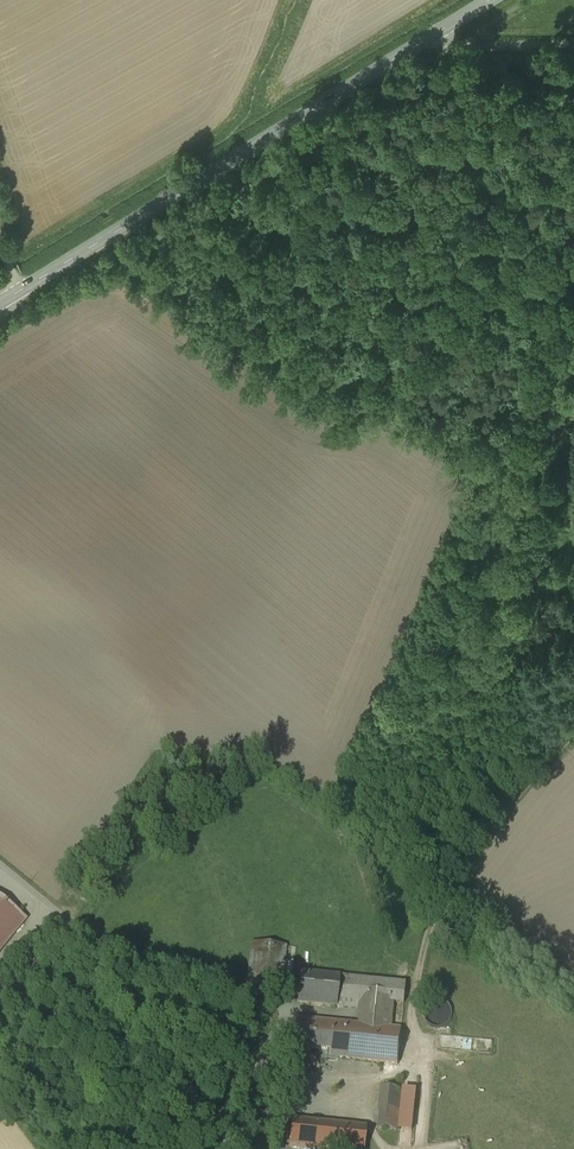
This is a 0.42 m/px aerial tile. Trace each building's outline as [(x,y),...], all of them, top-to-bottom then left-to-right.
[(25,919),(0,899),(0,950),(25,919)] [(285,946),(253,943),(249,987),(281,991),(285,946)] [(339,976),(301,972),(298,1003),(336,1007),(337,997),(339,976)] [(388,1002),(404,1003),(406,983),(339,976),(337,997),(361,999),(361,998),(388,1001),(388,1002)] [(388,1001),(361,998),(361,999),(359,1025),(296,1018),(293,1046),(327,1050),(327,1051),(335,1051),(334,1058),(398,1065),(402,1029),(386,1028),(388,1002),(388,1001)] [(432,1025),(435,1027),(438,1028),(442,1028),(445,1027),(448,1025),(451,1022),(452,1019),(453,1015),(453,1012),(452,1009),(450,1006),(447,1003),(444,1002),(441,1001),(437,1001),(434,1002),(431,1004),(428,1007),(427,1010),(426,1013),(426,1017),(427,1020),(429,1023),(432,1025)] [(401,1090),(382,1088),(378,1129),(397,1130),(401,1090)] [(292,1120),(289,1148),(299,1148),(364,1148),(366,1127),(292,1120)]
